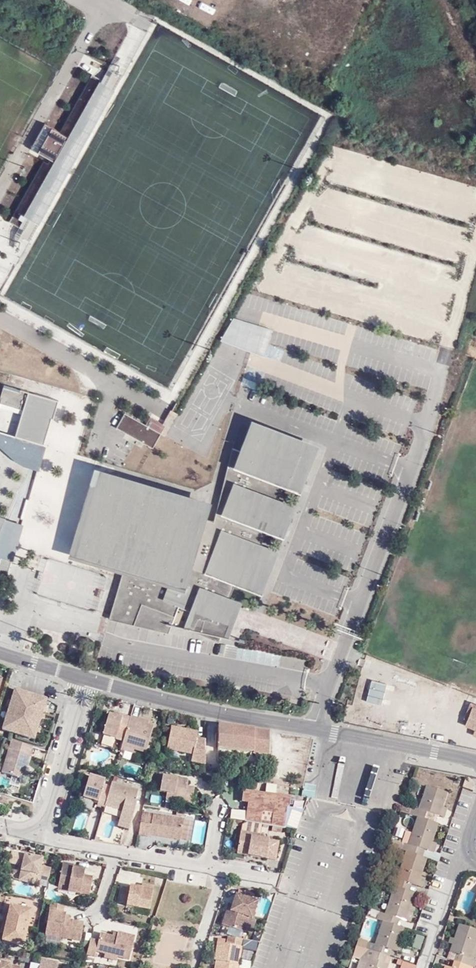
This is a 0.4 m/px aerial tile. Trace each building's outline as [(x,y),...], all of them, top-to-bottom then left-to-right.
[(35,236),(111,79),(91,70),(63,128),(47,120),(33,151),(44,157),(12,224),(35,236)] [(266,352),(272,326),(235,316),(228,342),(266,352)] [(283,351),(281,361),(299,365),(301,355),(283,351)] [(1,404),(25,411),(17,437),(45,445),(52,420),(54,420),(60,402),(30,393),(5,386),(1,398),(0,398),(0,407),(1,404)] [(166,435),(177,409),(169,406),(164,420),(150,414),(147,421),(123,411),(116,428),(154,444),(159,432),(166,435)] [(231,465),(301,488),(318,435),(249,412),(231,465)] [(48,447),(45,445),(17,437),(0,432),(0,449),(4,451),(8,455),(13,458),(16,460),(21,464),(24,467),(40,472),(48,447)] [(213,492),(95,459),(69,551),(187,584),(213,492)] [(220,511),(283,534),(296,498),(233,475),(220,511)] [(24,527),(6,521),(0,537),(0,559),(2,559),(0,568),(0,574),(8,576),(13,562),(15,563),(24,527)] [(202,572),(263,591),(278,543),(218,524),(202,572)] [(69,578),(69,581),(90,580),(89,568),(71,570),(70,561),(51,562),(52,579),(69,578)] [(381,705),(387,682),(371,677),(365,701),(381,705)] [(46,700),(15,690),(4,729),(35,738),(46,700)] [(470,706),(464,725),(472,728),(470,734),(475,736),(475,709),(470,706)] [(110,736),(116,738),(122,740),(128,719),(122,717),(115,715),(109,714),(106,722),(104,729),(103,734),(110,736)] [(146,724),(147,721),(129,716),(128,719),(122,740),(121,744),(133,747),(144,751),(146,746),(150,731),(152,725),(146,724)] [(192,760),(205,764),(205,740),(196,738),(197,731),(171,726),(167,747),(192,753),(192,760)] [(218,749),(269,754),(269,731),(218,726),(218,749)] [(4,771),(24,776),(32,745),(13,739),(4,771)] [(133,747),(121,744),(119,749),(131,752),(133,747)] [(97,799),(96,803),(104,805),(104,804),(109,787),(101,785),(103,779),(87,774),(82,795),(97,799)] [(188,786),(189,780),(163,776),(161,790),(167,792),(167,797),(192,802),(195,787),(188,786)] [(137,788),(111,781),(109,787),(104,804),(121,808),(117,823),(128,826),(135,800),(134,800),(137,788)] [(418,809),(410,807),(408,814),(417,817),(423,819),(427,812),(433,814),(439,816),(442,807),(447,793),(426,786),(418,809)] [(242,801),(250,802),(252,792),(243,791),(242,801)] [(273,812),(270,825),(284,827),(288,807),(289,807),(291,797),(252,792),(250,802),(247,821),(260,823),(262,811),(273,812)] [(9,798),(2,796),(0,802),(0,804),(7,806),(9,798)] [(177,810),(176,818),(183,819),(184,812),(177,810)] [(430,821),(433,814),(427,812),(423,819),(430,821)] [(176,818),(142,813),(138,835),(148,836),(149,834),(180,839),(183,819),(176,818)] [(401,843),(399,850),(406,852),(415,855),(416,848),(425,851),(429,852),(432,842),(438,824),(430,821),(423,819),(417,817),(411,833),(408,845),(401,843)] [(242,852),(279,859),(282,841),(263,838),(264,834),(245,831),(242,852)] [(411,833),(405,831),(401,843),(408,845),(411,833)] [(423,857),(425,851),(416,848),(415,855),(423,857)] [(21,870),(20,879),(35,883),(40,866),(42,858),(12,852),(10,863),(17,864),(21,870)] [(406,852),(396,880),(380,875),(378,881),(394,886),(404,889),(406,882),(411,884),(417,886),(420,877),(426,858),(423,857),(415,855),(406,852)] [(79,868),(73,867),(73,864),(63,863),(59,888),(89,894),(92,876),(84,874),(84,869),(79,868)] [(36,883),(37,879),(48,881),(51,868),(40,866),(35,883),(36,883)] [(126,903),(149,908),(153,889),(141,887),(130,884),(130,887),(122,885),(119,899),(126,901),(126,903)] [(385,914),(379,912),(377,919),(383,921),(391,924),(393,917),(406,921),(412,903),(415,893),(409,891),(404,889),(394,886),(385,914)] [(252,917),(257,901),(237,894),(232,906),(229,905),(223,923),(244,930),(249,915),(252,917)] [(410,923),(416,905),(412,903),(406,921),(410,923)] [(64,914),(65,907),(51,904),(47,936),(81,942),(84,924),(70,921),(70,918),(66,917),(66,915),(64,914)] [(28,910),(8,906),(7,912),(5,924),(25,927),(28,910)] [(375,944),(368,942),(366,949),(380,954),(383,947),(391,950),(396,951),(399,942),(403,928),(391,924),(383,921),(375,944)] [(2,941),(22,944),(25,927),(5,924),(3,934),(2,941)] [(456,954),(453,961),(474,967),(475,961),(471,959),(475,943),(475,930),(458,924),(454,939),(452,944),(449,952),(456,954)] [(101,933),(99,940),(92,938),(87,953),(95,955),(97,950),(106,952),(105,956),(116,959),(118,956),(129,958),(135,936),(119,932),(118,933),(114,932),(113,936),(101,933)] [(419,949),(424,936),(416,933),(411,946),(419,949)] [(243,940),(229,937),(227,944),(218,943),(216,960),(217,960),(216,967),(238,967),(243,940)] [(358,940),(356,946),(358,946),(366,949),(368,942),(358,940)] [(246,949),(256,950),(257,942),(247,941),(246,949)] [(401,953),(404,944),(399,942),(396,951),(401,953)] [(365,967),(387,967),(389,964),(384,963),(387,956),(380,954),(366,949),(358,946),(354,958),(361,961),(360,964),(365,966),(365,967)] [(391,950),(383,947),(380,954),(387,956),(389,957),(391,950)] [(10,959),(0,957),(0,967),(13,967),(14,964),(9,963),(10,959)] [(415,963),(397,959),(396,967),(414,967),(415,963)]
